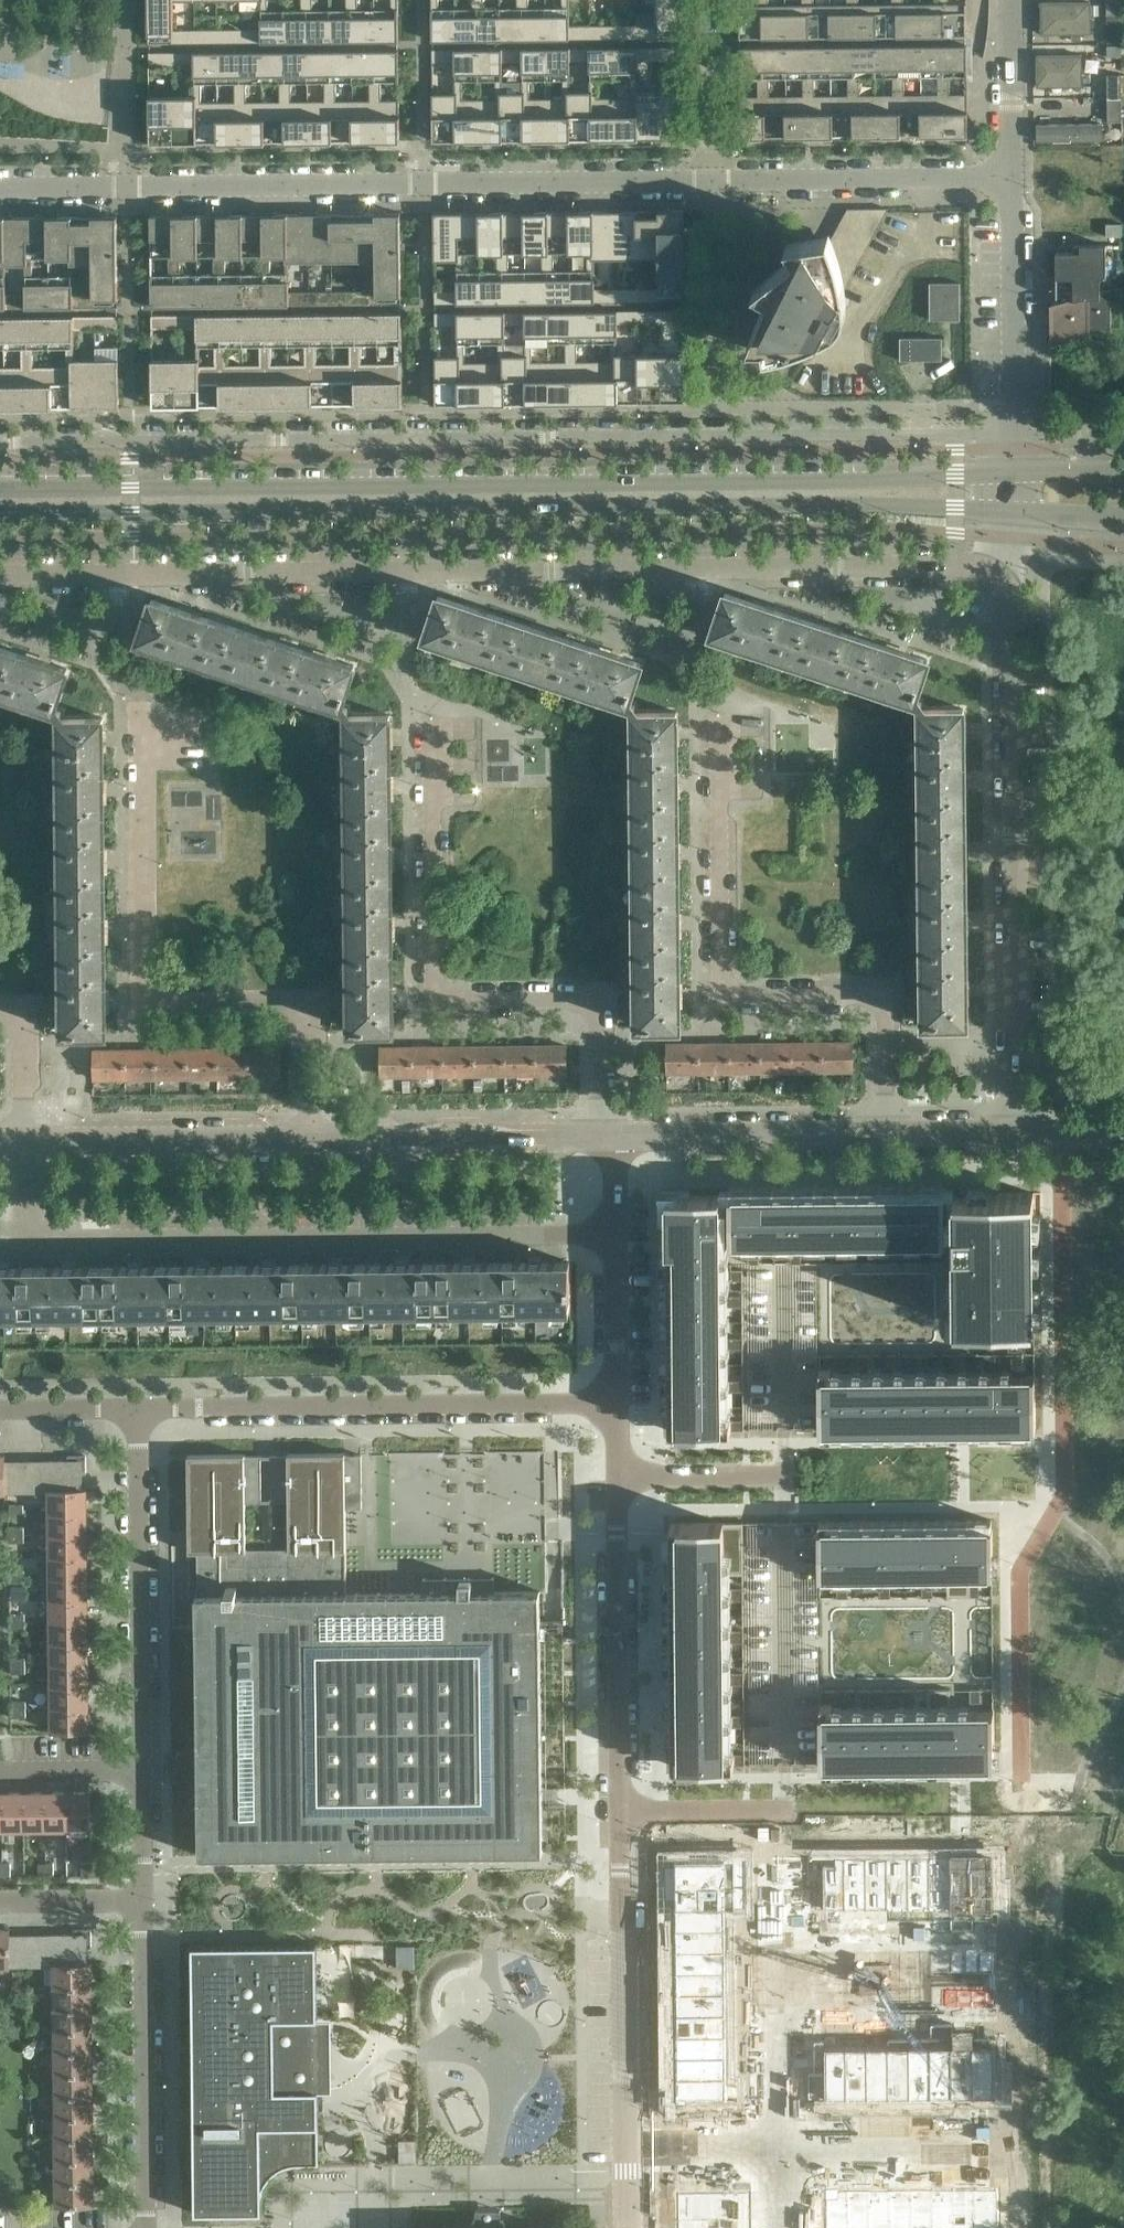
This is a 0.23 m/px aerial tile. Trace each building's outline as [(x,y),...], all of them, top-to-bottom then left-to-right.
[(398,0),(148,0),(149,30),(171,30),(172,43),(399,41),(398,0)] [(681,0),(432,0),(432,40),(659,38),(659,25),(682,25),(681,0)] [(967,0),(739,0),(739,4),(740,37),(967,35),(967,0)] [(1091,0),(1041,1),(1041,33),(1072,32),(1072,39),(1081,39),(1081,32),(1092,32),(1091,0)] [(1120,0),(1107,0),(1107,15),(1120,15),(1120,0)] [(968,135),(967,57),(967,43),(740,46),(741,137),(755,137),(755,139),(757,139),(757,137),(774,137),(774,139),(777,139),(777,137),(797,136),(797,138),(800,138),(800,136),(817,136),(817,138),(819,138),(819,136),(842,136),(842,138),(844,138),(844,136),(865,136),(865,138),(867,138),(867,136),(884,135),(884,137),(887,137),(887,135),(909,135),(909,137),(912,137),(912,135),(932,135),(932,137),(935,137),(935,135),(952,135),(952,137),(954,137),(954,135),(968,135)] [(683,138),(682,90),(682,46),(432,49),(433,140),(447,140),(447,142),(450,142),(450,140),(467,140),(467,142),(469,142),(469,140),(489,140),(489,142),(492,142),(492,140),(515,139),(515,141),(517,141),(517,139),(534,139),(534,141),(537,141),(536,139),(557,139),(557,141),(559,141),(559,139),(582,139),(582,141),(585,141),(585,139),(602,138),(602,140),(604,140),(604,138),(624,138),(624,140),(627,140),(627,138),(650,138),(650,140),(652,140),(652,138),(666,138),(666,140),(669,140),(669,138),(683,138)] [(382,99),(381,82),(399,82),(399,49),(149,52),(150,143),(164,143),(164,145),(166,145),(166,143),(181,143),(181,145),(183,145),(183,143),(206,143),(206,145),(208,145),(208,143),(229,142),(229,144),(231,144),(231,142),(248,142),(248,144),(251,144),(251,142),(273,142),(273,144),(276,144),(276,142),(296,142),(296,144),(299,144),(299,142),(316,141),(316,143),(318,143),(318,141),(341,141),(341,143),(343,143),(343,141),(364,141),(364,143),(366,143),(366,141),(383,141),(383,143),(386,143),(386,141),(400,141),(399,99),(382,99)] [(1083,86),(1083,53),(1036,53),(1036,86),(1083,86)] [(1121,121),(1121,73),(1108,73),(1108,121),(1121,121)] [(1103,141),(1103,123),(1037,123),(1037,141),(1103,141)] [(684,288),(684,245),(684,210),(669,210),(669,208),(667,208),(667,210),(660,210),(660,209),(659,209),(659,210),(647,210),(647,208),(645,208),(645,210),(630,210),(630,208),(628,208),(628,210),(602,210),(602,208),(600,208),(600,210),(585,211),(585,209),(583,209),(583,211),(560,211),(560,209),(558,209),(558,211),(537,211),(537,209),(535,209),(535,211),(515,211),(515,209),(513,209),(513,211),(492,212),(492,210),(490,210),(490,212),(470,212),(470,210),(468,210),(468,212),(447,212),(447,210),(445,210),(445,212),(434,212),(435,303),(662,301),(662,288),(684,288)] [(845,288),(888,208),(847,208),(831,238),(829,234),(829,236),(803,240),(807,246),(767,278),(773,281),(755,328),(762,328),(766,353),(764,353),(764,354),(771,353),(777,351),(787,349),(794,347),(809,355),(818,338),(822,336),(827,334),(833,330),(837,327),(839,325),(841,323),(842,321),(844,319),(845,315),(846,312),(846,309),(847,305),(846,299),(846,294),(845,288)] [(401,291),(401,248),(400,212),(386,213),(386,211),(384,211),(384,213),(377,213),(377,212),(376,212),(376,213),(364,213),(364,211),(361,211),(361,213),(347,213),(347,211),(345,211),(345,213),(319,213),(319,211),(316,211),(316,213),(302,213),(302,212),(300,212),(300,214),(277,214),(277,212),(274,212),(274,214),(254,214),(254,212),(252,212),(252,214),(232,214),(232,212),(229,212),(229,214),(209,214),(209,213),(207,213),(207,215),(187,215),(187,213),(184,213),(184,215),(164,215),(164,213),(162,213),(162,215),(151,215),(152,306),(379,304),(378,291),(401,291)] [(118,251),(117,215),(103,216),(103,214),(101,214),(101,216),(94,216),(94,215),(93,215),(93,216),(86,216),(86,214),(84,214),(84,216),(61,216),(61,214),(59,214),(59,216),(38,216),(38,214),(36,214),(36,216),(13,217),(13,215),(11,215),(11,217),(4,217),(4,216),(3,216),(3,217),(0,217),(0,308),(96,307),(95,294),(118,294),(118,251)] [(1122,236),(1122,223),(1106,223),(1106,236),(1122,236)] [(1111,327),(1111,289),(1100,289),(1100,277),(1106,277),(1106,245),(1073,245),(1073,252),(1056,252),(1056,303),(1052,305),(1052,343),(1055,342),(1089,333),(1089,327),(1111,327)] [(960,319),(960,282),(930,282),(930,319),(960,319)] [(686,401),(685,310),(435,312),(436,403),(450,403),(450,405),(452,405),(452,403),(469,403),(469,405),(472,405),(472,403),(492,403),(492,405),(495,405),(495,403),(517,402),(517,404),(520,404),(520,402),(537,402),(537,404),(539,404),(539,402),(560,402),(560,404),(562,404),(562,402),(585,402),(585,404),(587,404),(587,402),(604,402),(604,404),(607,404),(607,402),(627,401),(627,403),(630,403),(629,401),(652,401),(652,403),(655,403),(655,401),(669,401),(669,403),(671,403),(671,401),(686,401)] [(402,404),(402,336),(401,312),(152,315),(153,406),(167,406),(167,408),(169,408),(169,406),(186,406),(186,408),(189,408),(189,406),(209,406),(209,408),(211,408),(211,406),(234,405),(234,407),(237,407),(237,405),(254,405),(254,407),(256,407),(256,405),(276,405),(276,407),(279,407),(279,405),(302,405),(302,407),(304,407),(304,405),(321,405),(321,406),(324,406),(324,404),(344,404),(344,406),(346,406),(346,404),(369,404),(369,406),(372,406),(372,404),(386,404),(386,406),(388,406),(388,404),(402,404)] [(119,359),(74,359),(74,329),(118,329),(118,316),(0,317),(0,408),(15,408),(15,410),(18,410),(18,408),(38,408),(38,409),(41,409),(41,407),(50,407),(50,409),(51,409),(51,407),(56,407),(56,409),(58,409),(58,407),(86,407),(86,409),(88,409),(88,407),(103,407),(103,409),(105,409),(105,407),(119,407),(119,359)] [(942,360),(942,337),(900,337),(900,360),(942,360)] [(755,619),(750,618),(755,602),(726,592),(712,633),(714,634),(715,632),(724,635),(723,637),(752,646),(758,627),(753,626),(755,619)] [(468,622),(463,621),(468,605),(439,595),(425,636),(428,636),(428,635),(437,638),(436,639),(465,649),(472,630),(466,629),(468,622)] [(182,626),(176,624),(182,608),(152,598),(139,639),(141,640),(141,638),(150,641),(150,643),(179,652),(185,634),(180,632),(182,626)] [(760,621),(765,605),(755,602),(750,618),(755,619),(760,621)] [(474,624),(479,608),(468,605),(463,621),(468,622),(474,624)] [(780,655),(793,615),(765,605),(760,621),(755,619),(753,626),(758,627),(752,646),(753,646),(753,645),(762,648),(762,649),(780,655)] [(187,627),(192,612),(182,608),(176,624),(182,626),(187,627)] [(493,658),(507,618),(479,608),(474,624),(468,622),(466,629),(472,630),(465,649),(466,649),(467,648),(476,651),(475,652),(493,658)] [(207,661),(220,621),(192,612),(187,627),(182,626),(180,632),(185,634),(179,652),(180,652),(180,651),(189,654),(188,655),(207,661)] [(822,641),(816,640),(822,624),(793,615),(780,655),(781,656),(781,654),(790,657),(790,659),(819,668),(825,649),(820,648),(822,641)] [(535,644),(530,643),(535,627),(507,618),(493,658),(494,659),(495,657),(503,660),(503,661),(532,671),(538,652),(533,651),(535,644)] [(248,647),(243,646),(248,630),(220,621),(207,661),(207,662),(208,660),(217,663),(216,665),(245,674),(251,656),(246,654),(248,647)] [(827,643),(832,627),(822,624),(816,640),(822,641),(827,643)] [(540,646),(545,630),(535,627),(530,643),(535,644),(540,646)] [(847,677),(860,637),(832,627),(827,643),(822,641),(820,648),(825,649),(819,668),(820,668),(820,667),(829,670),(828,671),(847,677)] [(254,649),(259,633),(248,630),(243,646),(248,647),(254,649)] [(560,680),(573,640),(545,630),(540,646),(535,644),(533,651),(538,652),(532,671),(533,671),(533,670),(542,673),(542,674),(560,680)] [(273,683),(287,643),(259,633),(254,649),(248,647),(246,654),(251,656),(245,674),(246,674),(247,673),(255,676),(255,677),(273,683)] [(888,663),(883,662),(888,646),(860,637),(847,677),(847,678),(848,676),(857,679),(856,680),(885,690),(891,671),(886,670),(888,663)] [(602,666),(596,665),(601,649),(573,640),(560,680),(561,681),(561,679),(570,682),(570,683),(598,693),(605,674),(599,673),(602,666)] [(315,669),(310,668),(315,652),(287,643),(273,683),(274,684),(275,682),(283,685),(283,686),(312,696),(318,677),(313,676),(315,669)] [(23,671),(28,655),(0,646),(0,691),(25,699),(31,681),(26,679),(28,673),(23,671)] [(893,665),(899,649),(888,646),(883,662),(888,663),(893,665)] [(607,668),(612,652),(601,649),(596,665),(602,666),(607,668)] [(914,700),(928,659),(899,649),(893,665),(888,663),(886,670),(891,671),(885,690),(886,690),(887,689),(895,692),(895,693),(914,700)] [(320,671),(325,655),(315,652),(310,668),(315,669),(320,671)] [(628,703),(641,662),(612,652),(607,668),(602,666),(599,673),(605,674),(598,693),(599,693),(600,692),(609,695),(608,696),(628,703)] [(34,674),(39,659),(28,655),(23,671),(28,673),(34,674)] [(341,706),(354,665),(325,655),(320,671),(315,669),(313,676),(318,677),(312,696),(313,696),(313,695),(322,698),(322,699),(341,706)] [(54,709),(68,668),(39,659),(34,674),(28,673),(26,679),(31,681),(25,699),(26,699),(27,698),(35,701),(35,702),(54,709)] [(964,730),(964,722),(964,708),(921,708),(921,741),(941,741),(941,735),(947,735),(947,730),(964,730)] [(677,733),(677,726),(677,711),(634,712),(634,744),(654,744),(654,738),(661,738),(660,733),(677,733)] [(391,736),(390,729),(390,714),(347,715),(348,747),(368,747),(367,741),(374,741),(374,736),(391,736)] [(104,739),(104,731),(103,717),(61,718),(61,750),(81,750),(80,745),(87,744),(87,739),(104,739)] [(964,741),(964,730),(947,730),(947,735),(947,741),(964,741)] [(677,744),(677,733),(660,733),(661,738),(661,744),(677,744)] [(964,770),(964,741),(947,741),(947,735),(941,735),(941,741),(921,741),(921,742),(923,742),(923,751),(921,751),(922,782),(941,782),(941,776),(948,776),(948,770),(964,770)] [(391,747),(391,736),(374,736),(374,741),(374,747),(391,747)] [(678,773),(677,744),(661,744),(661,738),(654,738),(654,744),(634,744),(634,745),(636,745),(636,754),(634,754),(635,785),(655,785),(654,779),(661,779),(661,774),(678,773)] [(104,750),(104,739),(87,739),(87,744),(87,750),(104,750)] [(391,776),(391,747),(374,747),(374,741),(367,741),(368,747),(348,747),(348,748),(349,748),(349,757),(348,757),(348,788),(368,788),(368,782),(374,782),(374,777),(391,776)] [(104,779),(104,750),(87,750),(87,744),(80,745),(81,750),(61,750),(61,751),(62,751),(62,760),(61,760),(61,791),(81,791),(81,785),(87,785),(87,780),(104,779)] [(964,781),(964,771),(964,770),(948,770),(948,776),(948,781),(964,781)] [(678,784),(678,776),(678,773),(661,774),(661,779),(661,785),(678,784)] [(391,787),(391,776),(374,777),(374,782),(375,788),(391,787)] [(965,811),(964,791),(964,781),(948,781),(948,776),(941,776),(941,782),(922,782),(922,783),(923,783),(923,792),(922,792),(922,811),(965,811)] [(104,790),(104,780),(104,779),(87,780),(87,785),(88,791),(104,790)] [(678,814),(678,795),(678,784),(661,785),(661,779),(654,779),(655,785),(635,785),(635,786),(636,786),(636,795),(635,795),(635,814),(678,814)] [(391,817),(391,798),(391,787),(375,788),(374,782),(368,782),(368,788),(348,788),(348,789),(350,789),(350,798),(348,798),(349,817),(391,817)] [(104,820),(104,801),(104,790),(88,791),(87,785),(81,785),(81,791),(61,791),(61,792),(63,792),(63,801),(61,801),(62,820),(104,820)] [(965,840),(965,811),(922,811),(922,812),(923,812),(923,821),(922,821),(922,852),(942,852),(942,846),(948,846),(948,841),(965,840)] [(678,843),(678,814),(635,814),(635,815),(637,815),(637,824),(635,824),(635,855),(655,855),(655,849),(662,849),(662,844),(678,843)] [(392,846),(391,817),(349,817),(349,818),(350,818),(350,827),(349,827),(349,858),(369,858),(369,852),(375,852),(375,847),(392,846)] [(105,849),(104,820),(62,820),(62,821),(63,821),(63,830),(62,830),(62,861),(82,861),(82,855),(88,855),(88,850),(105,849)] [(965,851),(965,841),(965,840),(948,841),(948,846),(949,852),(965,851)] [(678,854),(678,845),(678,843),(662,844),(662,849),(662,855),(678,854)] [(392,857),(392,847),(392,846),(375,847),(375,852),(375,858),(392,857)] [(965,881),(965,861),(965,851),(949,852),(948,846),(942,846),(942,852),(922,852),(922,853),(924,853),(924,862),(922,862),(923,881),(965,881)] [(105,860),(105,851),(105,849),(88,850),(88,855),(88,861),(105,860)] [(679,884),(678,864),(678,854),(662,855),(662,849),(655,849),(655,855),(635,855),(635,856),(637,856),(637,865),(636,865),(636,884),(679,884)] [(392,887),(392,869),(392,857),(375,858),(375,852),(369,852),(369,858),(349,858),(349,859),(351,859),(351,868),(349,868),(349,887),(392,887)] [(105,890),(105,871),(105,860),(88,861),(88,855),(82,855),(82,861),(62,861),(62,862),(63,862),(64,871),(62,871),(62,890),(105,890)] [(966,911),(965,881),(923,881),(923,882),(924,882),(924,891),(923,891),(923,922),(943,922),(943,916),(949,916),(949,911),(966,911)] [(679,914),(679,884),(636,884),(636,885),(637,885),(637,895),(636,895),(636,925),(656,925),(656,920),(662,919),(662,914),(679,914)] [(392,917),(392,887),(349,887),(349,888),(351,888),(351,898),(349,898),(350,928),(370,928),(370,923),(376,922),(376,917),(392,917)] [(105,920),(105,890),(62,890),(62,891),(64,891),(64,901),(62,901),(63,931),(83,931),(83,926),(89,925),(89,920),(105,920)] [(966,922),(966,911),(949,911),(949,916),(949,922),(966,922)] [(679,925),(679,915),(679,914),(662,914),(662,919),(662,925),(679,925)] [(966,951),(966,931),(966,922),(949,922),(949,916),(943,916),(943,922),(923,922),(923,923),(924,923),(925,932),(923,932),(923,952),(966,951)] [(393,928),(392,917),(376,917),(376,922),(376,928),(393,928)] [(679,954),(679,935),(679,925),(662,925),(662,919),(656,920),(656,925),(636,925),(636,926),(638,926),(638,935),(636,935),(636,955),(679,954)] [(105,931),(105,920),(89,920),(89,925),(89,931),(105,931)] [(393,957),(393,938),(393,928),(376,928),(376,922),(370,923),(370,928),(350,928),(350,929),(351,929),(351,938),(350,938),(350,958),(393,957)] [(106,960),(106,940),(105,931),(89,931),(89,925),(83,926),(83,931),(63,931),(63,932),(64,932),(64,941),(63,941),(63,961),(106,960)] [(966,981),(966,951),(923,952),(925,952),(925,962),(923,962),(924,992),(944,992),(944,987),(950,987),(950,981),(966,981)] [(680,984),(679,954),(636,955),(636,956),(638,955),(638,965),(637,965),(637,995),(657,995),(657,990),(663,990),(663,984),(680,984)] [(393,987),(393,957),(350,958),(350,959),(352,959),(352,968),(350,968),(350,999),(371,998),(371,993),(377,993),(377,987),(393,987)] [(106,990),(106,960),(63,961),(63,962),(64,962),(65,971),(63,971),(63,1001),(84,1001),(84,996),(90,996),(89,990),(106,990)] [(967,992),(966,981),(950,981),(950,987),(950,992),(967,992)] [(680,995),(680,984),(663,984),(663,990),(663,995),(680,995)] [(393,998),(393,987),(377,987),(377,993),(377,998),(393,998)] [(967,1022),(967,1002),(967,992),(950,992),(950,987),(944,987),(944,992),(924,992),(924,993),(925,993),(925,1002),(924,1002),(924,1023),(967,1022)] [(106,1001),(106,991),(106,990),(89,990),(90,996),(90,1001),(106,1001)] [(680,1025),(680,1005),(680,995),(663,995),(663,990),(657,990),(657,995),(637,995),(637,996),(638,996),(638,1005),(637,1005),(637,1026),(680,1025)] [(394,1029),(393,1009),(393,998),(377,998),(377,993),(371,993),(371,998),(350,999),(352,999),(352,1008),(351,1008),(351,1029),(394,1029)] [(106,1031),(106,1012),(106,1001),(90,1001),(90,996),(84,996),(84,1001),(63,1001),(63,1002),(65,1002),(65,1011),(63,1011),(64,1032),(106,1031)] [(823,1070),(822,1042),(791,1043),(792,1070),(823,1070)] [(854,1070),(853,1042),(822,1042),(823,1070),(854,1070)] [(729,1071),(729,1043),(698,1044),(698,1072),(729,1071)] [(760,1071),(760,1043),(729,1043),(729,1071),(760,1071)] [(792,1070),(791,1043),(760,1043),(760,1071),(792,1070)] [(698,1072),(698,1044),(667,1044),(667,1072),(698,1072)] [(536,1073),(536,1045),(505,1046),(505,1074),(536,1073)] [(567,1073),(567,1045),(536,1045),(536,1073),(567,1073)] [(443,1074),(443,1046),(412,1047),(412,1075),(443,1074)] [(474,1074),(474,1046),(443,1046),(443,1074),(474,1074)] [(505,1074),(505,1046),(474,1046),(474,1074),(505,1074)] [(412,1075),(412,1047),(380,1047),(381,1075),(412,1075)] [(249,1076),(249,1048),(218,1049),(218,1077),(249,1076)] [(281,1076),(280,1048),(249,1048),(249,1076),(281,1076)] [(156,1077),(156,1049),(125,1050),(125,1078),(156,1077)] [(187,1077),(187,1049),(156,1049),(156,1077),(187,1077)] [(218,1077),(218,1049),(187,1049),(187,1077),(218,1077)] [(125,1078),(125,1050),(94,1050),(94,1078),(125,1078)] [(730,1187),(730,1188),(730,1196),(730,1242),(732,1242),(733,1242),(748,1242),(759,1242),(790,1241),(801,1241),(833,1241),(844,1241),(875,1241),(886,1241),(917,1240),(928,1240),(946,1240),(946,1194),(946,1185),(945,1185),(795,1186),(730,1186),(730,1187)] [(998,1193),(955,1193),(955,1194),(955,1268),(956,1325),(981,1324),(999,1324),(1035,1324),(1035,1299),(1035,1281),(1034,1258),(1034,1235),(1034,1218),(1034,1192),(998,1193)] [(721,1195),(667,1196),(670,1431),(723,1430),(723,1429),(724,1429),(730,1429),(731,1429),(731,1419),(731,1417),(723,1418),(722,1391),(722,1380),(722,1349),(722,1338),(722,1306),(721,1295),(721,1281),(721,1263),(721,1196),(721,1195)] [(928,1240),(917,1240),(917,1251),(928,1251),(928,1240)] [(801,1241),(790,1241),(790,1252),(801,1252),(801,1241)] [(844,1241),(833,1241),(833,1252),(844,1252),(844,1241)] [(886,1241),(875,1241),(875,1251),(886,1251),(886,1241)] [(759,1242),(748,1242),(748,1253),(759,1253),(759,1242)] [(886,1251),(875,1251),(875,1262),(886,1262),(886,1251)] [(928,1251),(917,1251),(917,1262),(928,1262),(928,1251)] [(801,1252),(790,1252),(790,1263),(801,1263),(801,1252)] [(844,1252),(833,1252),(833,1263),(844,1263),(844,1252)] [(759,1253),(748,1253),(748,1263),(759,1263),(759,1253)] [(570,1310),(569,1261),(501,1262),(501,1310),(570,1310)] [(501,1310),(501,1262),(435,1263),(435,1311),(501,1310)] [(435,1311),(435,1263),(368,1264),(369,1312),(435,1311)] [(303,1312),(302,1264),(236,1265),(237,1313),(303,1312)] [(369,1312),(368,1264),(302,1264),(303,1312),(369,1312)] [(237,1313),(236,1265),(170,1266),(170,1314),(237,1313)] [(104,1315),(104,1266),(38,1267),(38,1315),(104,1315)] [(170,1314),(170,1266),(104,1266),(104,1315),(170,1314)] [(38,1267),(0,1267),(0,1316),(38,1315),(38,1267)] [(743,1269),(732,1269),(732,1280),(743,1280),(743,1269)] [(732,1295),(721,1295),(722,1306),(732,1306),(732,1295)] [(743,1295),(732,1295),(732,1306),(743,1306),(743,1295)] [(743,1337),(733,1338),(733,1349),(744,1348),(743,1337)] [(733,1338),(722,1338),(722,1349),(733,1349),(733,1338)] [(954,1353),(943,1353),(943,1364),(954,1364),(954,1353)] [(996,1353),(985,1353),(985,1365),(996,1365),(996,1353)] [(1022,1353),(1011,1353),(1011,1365),(1022,1365),(1022,1353)] [(835,1354),(825,1354),(825,1367),(832,1367),(835,1367),(835,1354)] [(869,1354),(858,1354),(858,1365),(869,1365),(869,1354)] [(911,1354),(900,1354),(901,1365),(912,1364),(911,1354)] [(912,1364),(901,1365),(901,1375),(912,1375),(912,1364)] [(954,1364),(943,1364),(943,1375),(954,1375),(954,1364)] [(869,1365),(858,1365),(858,1376),(869,1376),(869,1365)] [(996,1365),(985,1365),(985,1375),(996,1375),(996,1365)] [(820,1376),(819,1376),(820,1428),(820,1429),(1036,1427),(1036,1374),(1034,1374),(1012,1374),(996,1375),(985,1375),(954,1375),(943,1375),(912,1375),(901,1375),(869,1376),(858,1376),(832,1376),(832,1367),(825,1367),(820,1368),(820,1376)] [(733,1380),(722,1380),(722,1391),(733,1391),(733,1380)] [(744,1380),(733,1380),(733,1391),(744,1391),(744,1380)] [(744,1419),(731,1419),(731,1429),(739,1429),(744,1429),(744,1419)] [(188,1454),(189,1551),(198,1551),(199,1593),(197,1593),(200,1855),(542,1851),(540,1590),(538,1590),(537,1547),(546,1547),(545,1451),(488,1451),(488,1453),(472,1453),(473,1500),(489,1499),(489,1546),(446,1546),(446,1500),(462,1500),(461,1453),(445,1454),(445,1452),(388,1452),(388,1454),(372,1454),(372,1472),(362,1472),(361,1454),(345,1455),(345,1453),(288,1453),(288,1455),(272,1455),(273,1502),(289,1502),(289,1548),(246,1548),(245,1502),(262,1502),(261,1455),(245,1456),(245,1454),(188,1454)] [(82,1489),(81,1473),(86,1473),(86,1455),(69,1455),(69,1460),(45,1461),(45,1491),(50,1490),(50,1503),(48,1503),(48,1511),(50,1511),(50,1512),(87,1512),(86,1489),(82,1489)] [(19,1491),(18,1461),(5,1461),(5,1491),(19,1491)] [(32,1491),(32,1461),(18,1461),(19,1491),(32,1491)] [(45,1491),(45,1461),(32,1461),(32,1491),(45,1491)] [(87,1533),(87,1512),(50,1512),(50,1525),(48,1525),(48,1532),(50,1532),(50,1534),(87,1533)] [(820,1529),(819,1529),(819,1564),(819,1576),(820,1576),(837,1576),(848,1576),(879,1575),(890,1575),(922,1575),(933,1575),(947,1575),(970,1574),(979,1574),(991,1574),(993,1574),(992,1527),(991,1519),(820,1520),(820,1521),(820,1522),(820,1529)] [(699,1522),(671,1523),(672,1662),(672,1685),(673,1741),(673,1765),(726,1765),(726,1764),(734,1764),(734,1752),(726,1752),(726,1726),(725,1714),(725,1684),(725,1672),(725,1641),(725,1630),(724,1599),(724,1587),(724,1574),(739,1574),(744,1573),(744,1567),(743,1523),(743,1522),(742,1522),(742,1523),(740,1523),(725,1523),(725,1522),(699,1522)] [(87,1555),(87,1533),(50,1534),(50,1547),(48,1547),(48,1554),(50,1554),(50,1556),(87,1555)] [(87,1577),(87,1555),(50,1556),(51,1568),(49,1568),(49,1576),(51,1576),(51,1577),(87,1577)] [(10,1570),(11,1578),(25,1578),(25,1570),(10,1570)] [(890,1575),(879,1575),(879,1586),(890,1586),(890,1575)] [(933,1575),(922,1575),(922,1586),(933,1586),(933,1575)] [(848,1576),(837,1576),(837,1587),(848,1586),(848,1576)] [(88,1598),(87,1577),(51,1577),(51,1590),(49,1590),(49,1597),(51,1597),(51,1599),(88,1598)] [(979,1583),(948,1583),(948,1592),(948,1596),(954,1596),(979,1596),(979,1583)] [(848,1586),(837,1587),(837,1597),(848,1597),(848,1586)] [(890,1586),(879,1586),(880,1597),(891,1597),(890,1586)] [(933,1586),(922,1586),(922,1596),(933,1596),(933,1586)] [(729,1587),(724,1587),(724,1599),(733,1599),(733,1587),(729,1587)] [(744,1587),(733,1587),(733,1599),(742,1599),(744,1599),(744,1591),(744,1587)] [(88,1620),(88,1598),(51,1599),(51,1611),(49,1611),(49,1619),(51,1619),(51,1620),(88,1620)] [(88,1642),(88,1620),(51,1620),(51,1633),(49,1633),(49,1641),(51,1641),(51,1642),(88,1642)] [(734,1629),(725,1630),(725,1641),(734,1641),(734,1629)] [(744,1629),(734,1629),(734,1641),(744,1641),(744,1629)] [(88,1663),(88,1642),(51,1642),(51,1655),(49,1655),(49,1662),(52,1662),(52,1664),(88,1663)] [(88,1685),(88,1663),(52,1664),(52,1676),(50,1676),(50,1684),(52,1684),(52,1685),(88,1685)] [(735,1672),(725,1672),(725,1684),(735,1684),(735,1672)] [(744,1672),(735,1672),(735,1684),(745,1684),(744,1672)] [(89,1706),(88,1685),(52,1685),(52,1698),(50,1698),(50,1705),(52,1705),(52,1707),(89,1706)] [(821,1711),(820,1711),(821,1763),(821,1764),(995,1762),(994,1709),(993,1709),(981,1709),(970,1710),(951,1710),(951,1688),(927,1688),(928,1710),(913,1710),(902,1710),(870,1710),(860,1711),(833,1711),(833,1702),(826,1702),(821,1702),(821,1711)] [(980,1688),(970,1688),(970,1701),(980,1701),(980,1688)] [(836,1689),(826,1689),(826,1702),(833,1702),(836,1702),(836,1689)] [(870,1689),(859,1689),(859,1700),(870,1700),(870,1689)] [(913,1689),(902,1689),(902,1699),(913,1699),(913,1689)] [(913,1699),(902,1699),(902,1710),(913,1710),(913,1699)] [(870,1700),(859,1700),(860,1711),(870,1710),(870,1700)] [(89,1729),(89,1706),(52,1707),(52,1720),(50,1720),(50,1727),(52,1727),(52,1729),(89,1729)] [(735,1714),(725,1714),(726,1726),(735,1726),(735,1714)] [(745,1714),(735,1714),(735,1726),(745,1726),(745,1714)] [(745,1752),(734,1752),(734,1764),(745,1764),(745,1752)] [(46,1828),(45,1791),(24,1792),(24,1828),(37,1828),(37,1830),(44,1830),(44,1828),(46,1828)] [(67,1828),(67,1791),(45,1791),(46,1828),(58,1828),(58,1830),(66,1830),(66,1828),(67,1828)] [(90,1828),(90,1791),(67,1791),(67,1828),(80,1828),(80,1830),(87,1830),(87,1828),(90,1828)] [(24,1828),(24,1792),(2,1792),(2,1829),(15,1828),(15,1830),(23,1830),(22,1828),(24,1828)] [(747,1853),(675,1853),(677,2096),(730,2096),(730,2056),(730,2045),(729,2013),(729,2003),(729,1971),(729,1960),(729,1928),(728,1917),(728,1904),(748,1904),(747,1853)] [(997,1853),(808,1853),(808,1878),(823,1878),(823,1908),(841,1908),(852,1908),(884,1908),(895,1908),(926,1908),(937,1908),(952,1908),(952,1929),(974,1929),(974,1928),(974,1915),(974,1908),(997,1908),(997,1853)] [(11,1862),(3,1863),(3,1877),(11,1877),(11,1862)] [(46,1876),(46,1862),(38,1862),(39,1876),(46,1876)] [(54,1862),(46,1862),(46,1876),(54,1876),(54,1862)] [(82,1862),(82,1876),(90,1876),(90,1862),(82,1862)] [(852,1908),(841,1908),(841,1917),(852,1917),(852,1908)] [(895,1908),(884,1908),(884,1917),(895,1917),(895,1908)] [(937,1908),(926,1908),(927,1917),(938,1917),(937,1908)] [(983,1915),(974,1915),(974,1928),(983,1928),(983,1915)] [(737,1917),(728,1917),(729,1928),(737,1928),(737,1917)] [(746,1917),(737,1917),(737,1928),(746,1928),(746,1917)] [(852,1917),(841,1917),(841,1927),(852,1927),(852,1917)] [(895,1917),(884,1917),(884,1927),(895,1927),(895,1917)] [(938,1917),(927,1917),(927,1927),(938,1927),(938,1917)] [(10,1935),(10,1928),(0,1928),(0,1965),(11,1964),(10,1935)] [(87,1963),(87,1947),(92,1947),(92,1929),(74,1929),(74,1934),(50,1934),(51,1964),(55,1964),(55,1977),(53,1977),(53,1984),(55,1984),(55,1986),(92,1985),(92,1963),(87,1963)] [(24,1964),(24,1934),(10,1935),(11,1964),(24,1964)] [(37,1964),(37,1934),(24,1934),(24,1964),(37,1964)] [(51,1964),(50,1934),(37,1934),(37,1964),(51,1964)] [(294,2165),(319,2164),(317,1944),(192,1946),(193,2097),(195,2213),(262,2212),(262,2198),(262,2194),(263,2190),(266,2185),(269,2180),(271,2176),(275,2173),(278,2171),(281,2169),(286,2166),(290,2166),(294,2165)] [(737,1960),(729,1960),(729,1971),(737,1971),(737,1960)] [(746,1960),(737,1960),(737,1971),(746,1971),(746,1960)] [(92,2007),(92,1985),(55,1986),(55,1998),(53,1998),(53,2006),(55,2006),(55,2007),(92,2007)] [(746,2003),(737,2003),(737,2013),(746,2013),(746,2003)] [(92,2029),(92,2007),(55,2007),(55,2020),(53,2020),(53,2027),(55,2027),(55,2029),(92,2029)] [(825,2070),(810,2070),(810,2096),(999,2096),(999,2043),(952,2043),(952,2022),(930,2022),(930,2043),(916,2043),(905,2043),(873,2043),(862,2043),(825,2043),(825,2070)] [(873,2022),(862,2022),(862,2033),(873,2033),(873,2022)] [(916,2022),(905,2022),(905,2033),(916,2033),(916,2022)] [(983,2022),(974,2022),(974,2034),(983,2034),(983,2022)] [(92,2050),(92,2029),(55,2029),(55,2042),(53,2042),(53,2049),(56,2049),(56,2051),(92,2050)] [(838,2030),(830,2030),(830,2043),(838,2043),(838,2030)] [(873,2033),(862,2033),(862,2043),(873,2043),(873,2033)] [(916,2033),(905,2033),(905,2043),(916,2043),(916,2033)] [(746,2045),(737,2045),(737,2056),(746,2056),(746,2045)] [(93,2072),(92,2050),(56,2051),(56,2063),(54,2063),(54,2071),(56,2071),(56,2072),(93,2072)] [(93,2093),(93,2072),(56,2072),(56,2085),(54,2085),(54,2092),(56,2092),(56,2094),(93,2093)] [(748,2084),(738,2084),(738,2095),(748,2095),(748,2084)] [(93,2115),(93,2093),(56,2094),(56,2106),(54,2106),(54,2114),(56,2114),(56,2115),(93,2115)] [(93,2137),(93,2115),(56,2115),(56,2128),(54,2128),(55,2136),(57,2136),(57,2137),(93,2137)] [(94,2158),(93,2137),(57,2137),(57,2150),(55,2150),(55,2157),(57,2157),(57,2159),(94,2158)] [(94,2180),(94,2158),(57,2159),(57,2171),(55,2171),(55,2179),(57,2179),(57,2180),(94,2180)] [(94,2202),(94,2180),(57,2180),(57,2193),(55,2193),(55,2201),(57,2200),(57,2203),(94,2202)] [(678,2188),(679,2227),(751,2227),(751,2188),(678,2188)] [(826,2188),(827,2227),(1001,2227),(1000,2188),(826,2188)] [(505,2222),(503,2219),(501,2219),(474,2219),(472,2223),(472,2227),(505,2227),(505,2222)]
